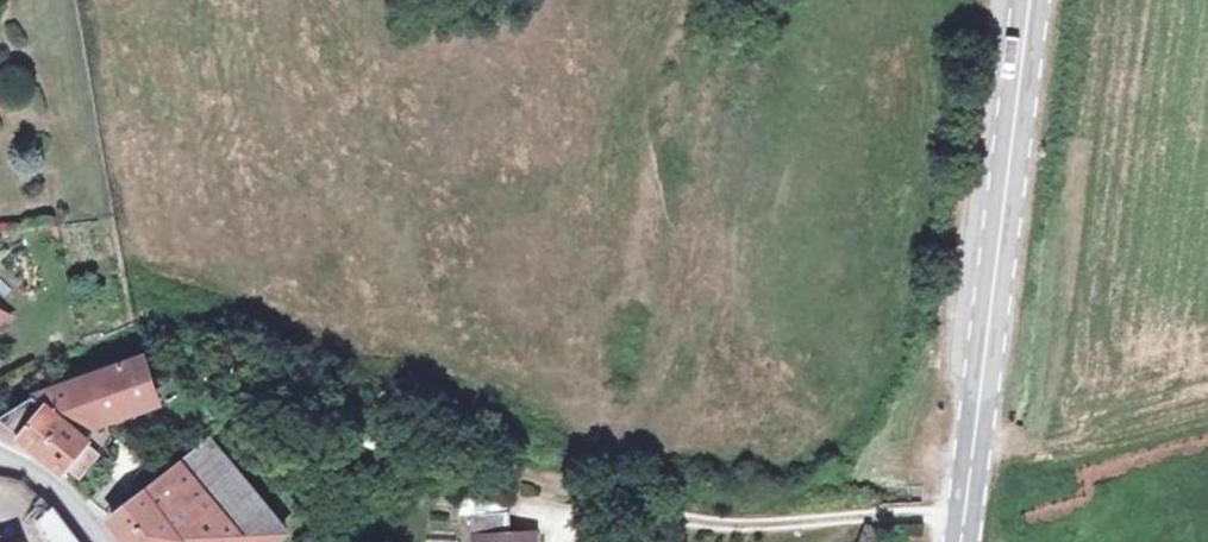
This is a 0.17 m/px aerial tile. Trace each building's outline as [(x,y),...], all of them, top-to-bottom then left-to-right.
[(0,317),(0,326),(8,322),(0,317)] [(0,417),(0,423),(37,459),(56,474),(63,468),(73,478),(105,451),(87,435),(178,411),(160,359),(33,396),(0,417)] [(196,466),(259,541),(258,541),(303,541),(309,537),(222,440),(196,466)] [(121,526),(134,541),(258,541),(259,541),(196,466),(121,526)] [(68,536),(43,508),(20,526),(32,541),(73,541),(68,536)] [(469,523),(469,541),(522,541),(522,540),(506,541),(505,522),(469,523)]
